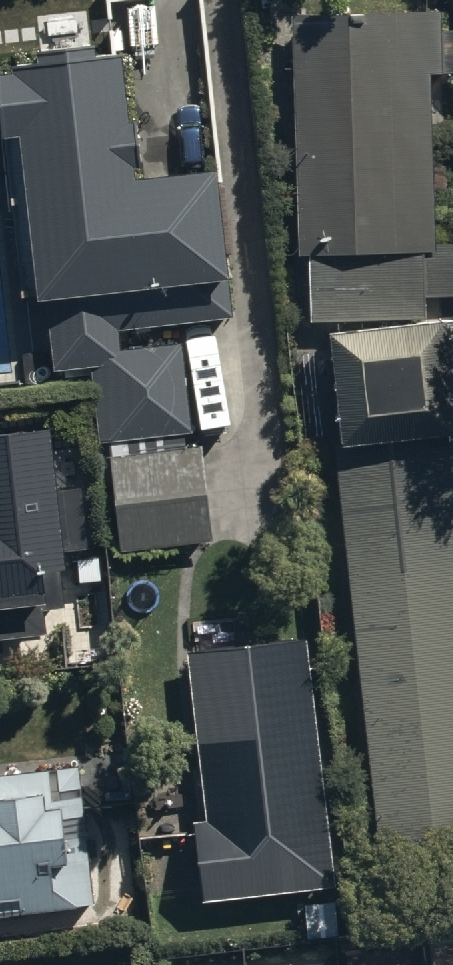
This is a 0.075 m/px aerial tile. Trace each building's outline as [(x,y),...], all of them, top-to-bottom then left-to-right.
[(452,301),(452,249),(437,250),(427,21),(287,27),(296,265),(309,264),(311,327),(424,322),(423,302),(452,301)] [(19,306),(20,309),(34,308),(35,316),(44,315),(51,378),(90,374),(97,450),(189,441),(180,352),(120,357),(118,336),(233,324),(229,290),(224,291),(213,182),(130,191),(129,179),(139,178),(135,135),(124,137),(117,65),(93,68),(92,59),(35,65),(36,74),(10,77),(11,87),(0,88),(0,152),(4,152),(19,306)] [(330,343),(340,461),(452,451),(452,450),(442,333),(330,343)] [(47,644),(45,619),(63,617),(50,442),(0,446),(0,647),(47,644)] [(183,456),(182,445),(108,451),(115,556),(209,549),(208,529),(213,529),(208,467),(202,467),(201,454),(183,456)] [(452,867),(452,461),(335,474),(381,875),(452,867)] [(188,829),(200,912),(340,892),(303,642),(181,660),(206,826),(188,829)] [(92,915),(79,775),(0,780),(0,921),(92,915)]
